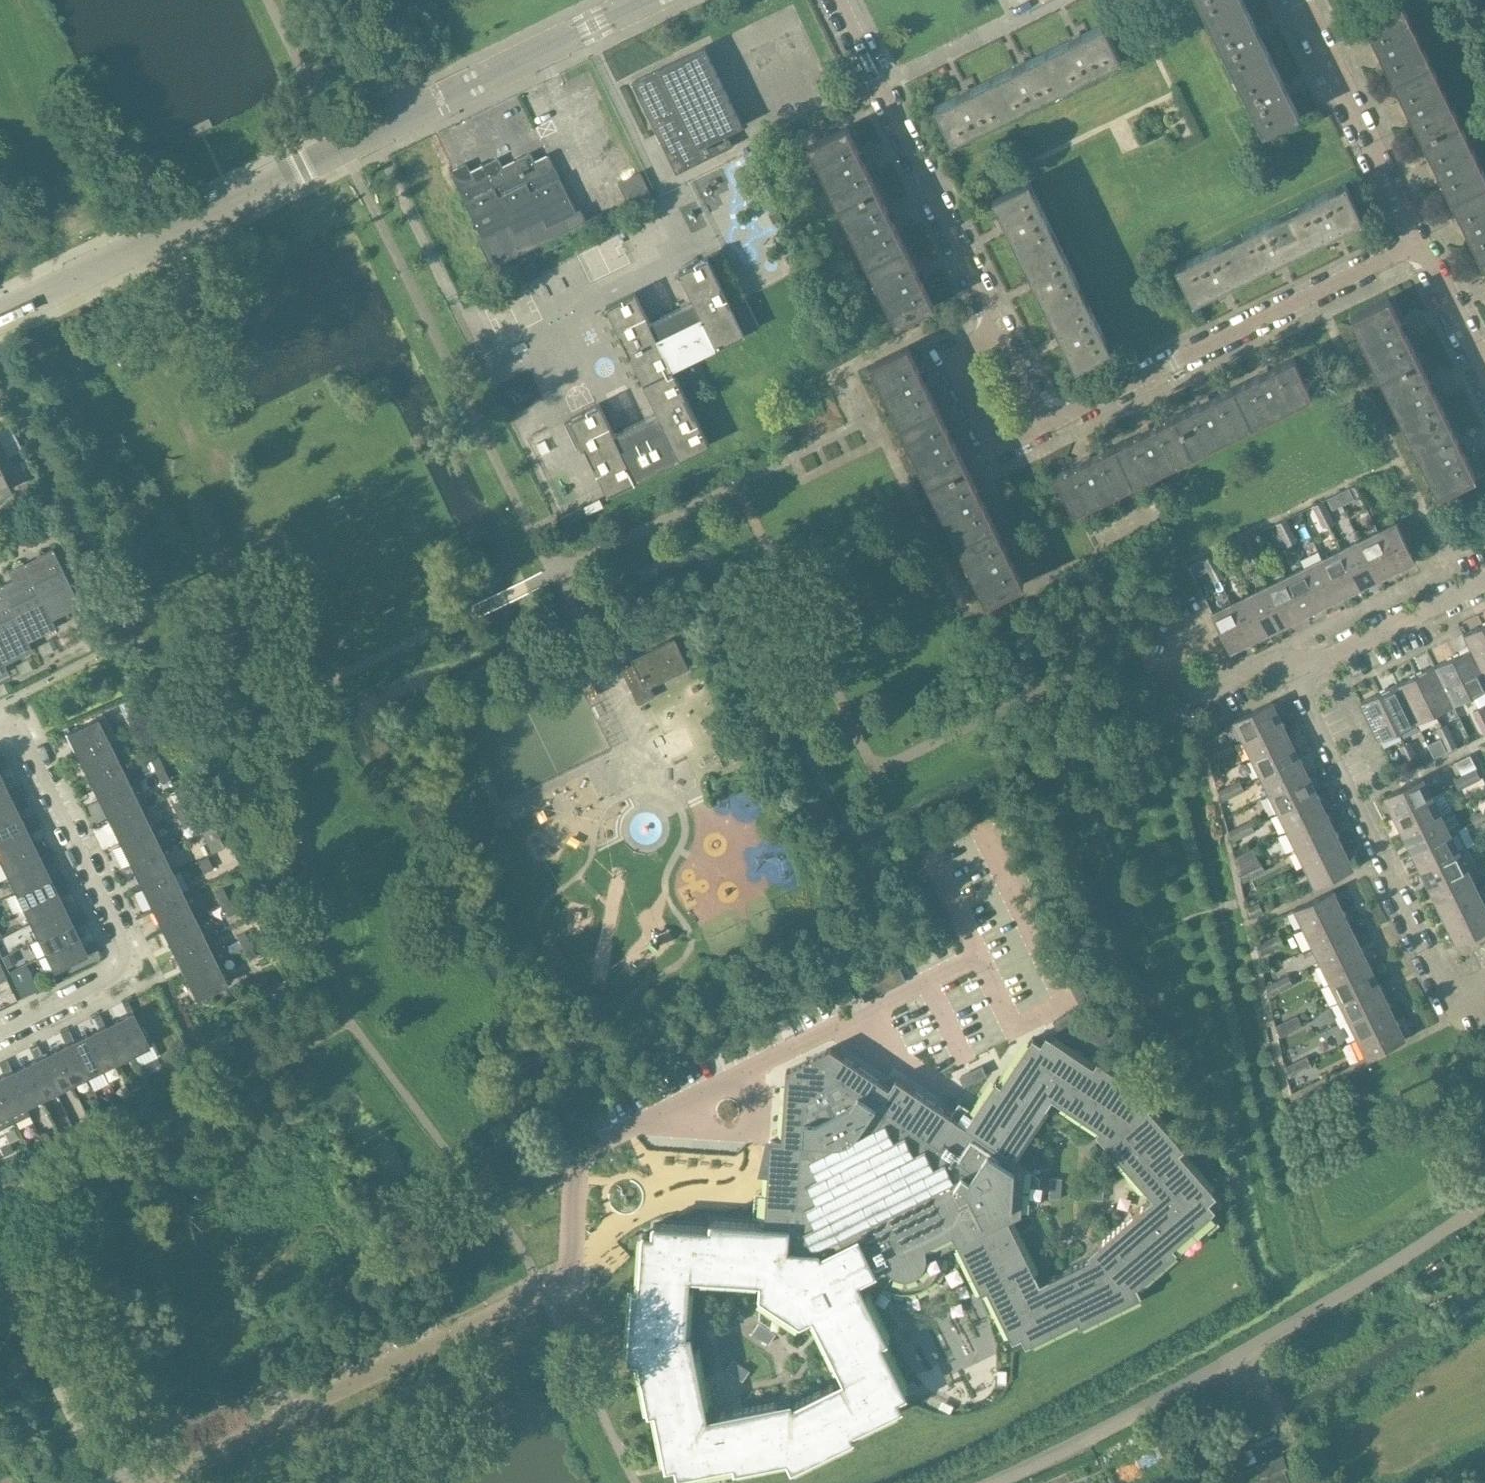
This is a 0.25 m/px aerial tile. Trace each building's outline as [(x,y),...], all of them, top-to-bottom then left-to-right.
[(1208,19),(1244,2),(1243,0),(1198,0),(1208,19)] [(1244,2),(1208,19),(1235,75),(1271,58),(1244,2)] [(1385,10),(1381,12),(1364,20),(1377,47),(1375,48),(1379,56),(1381,55),(1393,80),(1431,62),(1402,2),(1385,10)] [(1104,23),(1071,39),(1047,51),(1065,87),(1122,59),(1104,23)] [(705,46),(632,82),(663,147),(676,173),(733,146),(727,133),(743,125),(705,46)] [(1047,51),(1015,66),(991,78),(1009,114),(1065,87),(1047,51)] [(1271,58),(1235,75),(1263,133),(1300,116),(1271,58)] [(1431,62),(1393,80),(1406,106),(1404,107),(1408,115),(1410,114),(1422,139),(1460,121),(1431,62)] [(991,78),(959,94),(934,106),(952,142),(1009,114),(991,78)] [(1422,139),(1435,165),(1433,166),(1437,175),(1439,174),(1451,199),(1484,183),(1484,173),(1460,121),(1422,139)] [(830,134),(826,136),(809,144),(838,204),(876,186),(863,161),(866,160),(862,151),(859,153),(847,126),(830,134)] [(576,210),(551,159),(538,166),(531,153),(515,160),(517,165),(505,171),(499,158),(483,166),(485,170),(473,176),(467,163),(450,171),(481,235),(477,237),(492,267),(586,221),(580,208),(576,210)] [(651,194),(640,172),(618,183),(629,204),(651,194)] [(1029,181),(993,198),(1021,255),(1057,238),(1029,181)] [(1346,182),(1289,210),(1307,246),(1363,219),(1346,182)] [(1451,199),(1464,224),(1461,225),(1466,234),(1468,232),(1480,258),(1484,255),(1484,183),(1451,199)] [(876,186),(838,204),(867,262),(904,244),(892,220),(894,219),(890,210),(888,211),(876,186)] [(651,241),(596,268),(631,338),(635,347),(654,386),(799,315),(742,197),(651,241)] [(773,224),(783,219),(778,209),(768,214),(773,224)] [(1289,210),(1234,237),(1252,273),(1307,246),(1289,210)] [(1234,237),(1176,265),(1193,302),(1252,273),(1234,237)] [(1057,238),(1021,255),(1048,311),(1084,293),(1057,238)] [(904,244),(867,262),(896,323),(934,305),(921,279),(923,278),(919,269),(917,270),(904,244)] [(522,269),(527,279),(540,273),(534,262),(522,269)] [(1084,293),(1048,311),(1076,368),(1112,351),(1084,293)] [(1388,298),(1351,316),(1380,376),(1417,357),(1405,332),(1407,331),(1403,323),(1401,324),(1388,298)] [(951,327),(935,336),(935,337),(938,342),(954,334),(951,329),(951,327)] [(907,346),(870,364),(899,424),(937,406),(924,380),(926,379),(922,371),(920,372),(907,346)] [(1267,368),(1259,372),(1260,374),(1234,386),(1253,424),(1312,394),(1304,378),(1302,374),(1294,357),(1268,370),(1267,368)] [(1417,357),(1380,376),(1409,434),(1446,416),(1434,391),(1436,390),(1432,382),(1430,383),(1417,357)] [(541,382),(524,390),(578,501),(652,465),(602,361),(545,389),(541,382)] [(1208,396),(1200,401),(1201,403),(1174,416),(1193,453),(1253,424),(1234,386),(1209,399),(1208,396)] [(937,406),(899,424),(928,483),(966,465),(953,439),(955,438),(951,430),(949,431),(937,406)] [(1148,426),(1140,430),(1141,432),(1116,444),(1134,482),(1193,453),(1174,416),(1149,428),(1148,426)] [(1446,416),(1409,434),(1438,495),(1455,486),(1459,484),(1476,476),(1463,450),(1465,449),(1461,441),(1459,442),(1446,416)] [(1082,461),(1057,473),(1056,474),(1074,511),(1134,482),(1116,444),(1090,457),(1089,454),(1081,458),(1082,461)] [(680,459),(655,471),(663,486),(699,468),(691,453),(680,459)] [(966,465),(928,483),(957,543),(995,525),(982,499),(984,498),(980,489),(978,490),(966,465)] [(10,489),(0,469),(0,494),(10,489)] [(1359,483),(1349,487),(1355,498),(1364,493),(1359,483)] [(1364,493),(1355,498),(1360,509),(1370,505),(1364,493)] [(599,498),(582,507),(587,515),(603,507),(599,498)] [(1322,501),(1313,505),(1318,515),(1327,511),(1322,501)] [(582,507),(558,519),(562,528),(586,516),(582,507)] [(1327,511),(1318,515),(1324,527),(1333,523),(1327,511)] [(1286,519),(1276,523),(1281,533),(1290,529),(1286,519)] [(1396,522),(1377,532),(1396,570),(1415,560),(1396,522)] [(995,525),(957,543),(986,602),(1003,594),(1007,592),(1024,584),(1011,558),(1013,557),(1009,548),(1007,549),(995,525)] [(1290,529),(1281,533),(1287,545),(1296,541),(1290,529)] [(1377,532),(1359,541),(1377,579),(1396,570),(1377,532)] [(1249,536),(1240,541),(1244,551),(1254,546),(1249,536)] [(1359,541),(1340,550),(1359,588),(1377,579),(1359,541)] [(1254,546),(1244,551),(1251,563),(1260,559),(1254,546)] [(79,605),(52,549),(35,557),(40,566),(28,572),(24,563),(7,571),(13,582),(1,588),(0,586),(0,675),(7,672),(3,663),(31,650),(27,641),(55,627),(51,619),(79,605)] [(1340,550),(1322,559),(1341,597),(1359,588),(1340,550)] [(1212,555),(1203,559),(1208,569),(1217,564),(1212,555)] [(1322,559),(1304,568),(1322,606),(1341,597),(1322,559)] [(1201,560),(1192,564),(1203,589),(1212,586),(1201,560)] [(1217,564),(1208,569),(1214,581),(1223,577),(1217,564)] [(1304,568),(1286,577),(1304,615),(1322,606),(1304,568)] [(1286,577),(1267,586),(1286,624),(1304,615),(1286,577)] [(1267,586),(1249,594),(1267,632),(1286,624),(1267,586)] [(1249,594),(1231,603),(1249,641),(1267,632),(1249,594)] [(1231,603),(1212,613),(1230,651),(1249,641),(1231,603)] [(1463,634),(1470,648),(1471,648),(1482,671),(1483,671),(1484,670),(1484,630),(1482,624),(1463,634)] [(634,663),(622,669),(638,704),(655,696),(650,686),(689,667),(675,636),(631,657),(634,663)] [(1470,648),(1452,657),(1471,695),(1484,688),(1484,675),(1483,671),(1482,671),(1471,648),(1470,648)] [(1452,657),(1434,666),(1453,704),(1471,695),(1452,657)] [(1434,666),(1416,675),(1434,713),(1453,704),(1434,666)] [(1416,675),(1398,684),(1416,722),(1434,713),(1416,675)] [(1398,684),(1379,693),(1398,730),(1416,722),(1398,684)] [(1379,693),(1360,702),(1379,740),(1398,730),(1379,693)] [(128,697),(118,702),(125,717),(125,716),(131,728),(133,727),(134,728),(141,724),(135,712),(128,697)] [(1272,702),(1234,720),(1243,739),(1281,720),(1272,702)] [(1478,708),(1473,711),(1478,722),(1484,719),(1484,712),(1482,706),(1478,708)] [(114,737),(104,715),(97,718),(97,717),(65,733),(77,756),(108,740),(114,737)] [(1281,720),(1243,739),(1252,757),(1290,739),(1281,720)] [(141,724),(134,728),(139,739),(147,735),(141,724)] [(1446,724),(1441,726),(1436,729),(1442,740),(1451,735),(1446,724)] [(1451,735),(1442,740),(1447,751),(1456,746),(1451,735)] [(1290,739),(1252,757),(1261,776),(1299,757),(1290,739)] [(118,762),(108,740),(77,756),(87,778),(118,762)] [(1229,740),(1218,745),(1223,755),(1234,749),(1229,740)] [(1409,742),(1405,744),(1399,747),(1405,758),(1414,753),(1409,742)] [(1212,760),(1223,755),(1218,745),(1207,751),(1212,760)] [(1414,753),(1405,758),(1410,769),(1420,764),(1414,753)] [(163,768),(157,755),(149,758),(156,771),(163,768)] [(1299,757),(1261,776),(1270,794),(1308,775),(1299,757)] [(9,766),(6,761),(0,764),(0,770),(9,766)] [(118,762),(87,778),(98,800),(129,784),(118,762)] [(169,779),(163,768),(156,771),(161,783),(169,779)] [(1476,769),(1465,774),(1469,784),(1481,778),(1476,769)] [(1454,780),(1456,784),(1458,789),(1469,784),(1465,774),(1454,780)] [(1308,775),(1270,794),(1279,812),(1317,794),(1308,775)] [(1422,777),(1384,796),(1393,815),(1431,796),(1422,777)] [(1240,780),(1229,785),(1233,795),(1244,790),(1240,780)] [(0,785),(0,804),(11,799),(9,794),(3,783),(0,785)] [(129,784),(98,800),(109,822),(140,806),(129,784)] [(1222,801),(1233,795),(1229,785),(1217,791),(1222,801)] [(24,797),(20,789),(14,792),(18,800),(24,797)] [(18,814),(13,802),(18,800),(14,792),(9,794),(11,799),(0,804),(0,823),(18,814)] [(1317,794),(1279,812),(1288,831),(1326,812),(1317,794)] [(1431,796),(1393,815),(1402,833),(1440,815),(1431,796)] [(171,803),(177,815),(184,812),(179,800),(171,803)] [(140,806),(109,822),(119,843),(151,828),(140,806)] [(1474,821),(1476,826),(1484,822),(1484,815),(1483,811),(1472,816),(1474,821)] [(184,812),(177,815),(182,826),(190,823),(184,812)] [(1326,812),(1288,831),(1297,849),(1335,830),(1326,812)] [(26,829),(28,833),(33,831),(29,823),(24,825),(18,814),(0,823),(0,842),(26,829)] [(1440,815),(1402,833),(1411,851),(1449,833),(1440,815)] [(39,828),(35,820),(29,823),(33,831),(39,828)] [(1250,820),(1239,826),(1244,835),(1254,830),(1250,820)] [(1232,841),(1244,835),(1239,826),(1228,831),(1232,841)] [(151,828),(119,843),(130,865),(161,850),(151,828)] [(0,842),(0,861),(33,845),(28,833),(26,829),(0,842)] [(1420,870),(1458,851),(1467,847),(1458,829),(1449,833),(1411,851),(1420,870)] [(1335,830),(1297,849),(1306,867),(1344,849),(1335,830)] [(193,848),(199,860),(206,856),(200,844),(193,848)] [(33,845),(0,861),(8,877),(41,860),(39,856),(33,845)] [(1429,888),(1467,870),(1476,865),(1467,847),(1458,851),(1420,870),(1429,888)] [(1344,849),(1306,867),(1315,886),(1353,868),(1344,849)] [(161,850),(130,865),(141,888),(172,873),(161,850)] [(54,859),(50,851),(44,854),(48,862),(54,859)] [(15,892),(48,876),(43,864),(48,862),(44,854),(39,856),(41,860),(8,877),(15,892)] [(206,856),(199,860),(204,871),(211,867),(206,856)] [(1260,861),(1250,866),(1254,876),(1265,870),(1260,861)] [(1243,881),(1254,876),(1250,866),(1238,872),(1243,881)] [(1467,870),(1429,888),(1438,906),(1476,888),(1467,870)] [(172,873),(141,888),(152,909),(183,894),(172,873)] [(23,908),(56,891),(58,895),(63,893),(59,885),(54,887),(48,876),(15,892),(23,908)] [(65,882),(59,885),(63,893),(69,890),(65,882)] [(1438,906),(1447,925),(1484,906),(1476,888),(1438,906)] [(215,892),(220,904),(228,900),(222,889),(215,892)] [(1333,890),(1295,909),(1304,927),(1342,909),(1333,890)] [(56,891),(23,908),(30,923),(63,907),(58,895),(56,891)] [(183,894),(152,909),(163,932),(194,917),(183,894)] [(228,900),(220,904),(226,915),(233,911),(228,900)] [(1247,908),(1252,917),(1263,912),(1258,902),(1247,908)] [(1447,925),(1457,944),(1484,930),(1484,906),(1447,925)] [(63,907),(30,923),(38,939),(71,922),(69,918),(63,907)] [(1342,909),(1304,927),(1313,946),(1351,927),(1342,909)] [(84,921),(80,913),(74,915),(78,924),(84,921)] [(45,954),(79,938),(73,926),(78,924),(74,915),(69,918),(71,922),(38,939),(45,954)] [(194,917),(163,932),(174,954),(205,939),(194,917)] [(1351,927),(1313,946),(1322,964),(1360,946),(1351,927)] [(237,937),(242,948),(249,944),(244,933),(237,937)] [(1279,934),(1268,939),(1273,948),(1283,943),(1279,934)] [(79,938),(45,954),(53,970),(98,949),(95,944),(84,949),(79,938)] [(205,939),(174,954),(184,976),(215,960),(205,939)] [(1261,954),(1273,948),(1268,939),(1256,945),(1261,954)] [(249,944),(242,948),(248,960),(255,956),(249,944)] [(5,946),(4,946),(3,946),(2,947),(1,947),(0,948),(0,949),(0,950),(0,951),(0,952),(1,953),(2,954),(3,954),(4,955),(6,954),(7,953),(8,952),(8,950),(8,949),(8,948),(7,947),(6,947),(5,946)] [(1360,946),(1322,964),(1331,982),(1369,964),(1360,946)] [(12,952),(2,957),(6,966),(17,961),(12,952)] [(215,960),(184,976),(195,998),(226,983),(215,960)] [(1369,964),(1331,982),(1340,1001),(1378,982),(1369,964)] [(1288,975),(1278,980),(1282,989),(1293,984),(1288,975)] [(1271,995),(1282,989),(1278,980),(1266,986),(1271,995)] [(1378,982),(1340,1001),(1349,1019),(1386,1001),(1378,982)] [(137,1021),(127,1000),(122,1003),(127,1014),(116,1019),(132,1053),(148,1045),(137,1021)] [(1386,1001),(1349,1019),(1358,1037),(1395,1019),(1386,1001)] [(99,1014),(91,1018),(94,1024),(102,1020),(99,1014)] [(1298,1015),(1287,1021),(1291,1030),(1302,1025),(1298,1015)] [(132,1053),(116,1019),(105,1025),(101,1027),(117,1060),(132,1053)] [(1395,1019),(1358,1037),(1367,1057),(1405,1038),(1395,1019)] [(117,1060),(101,1027),(105,1025),(102,1020),(94,1024),(96,1029),(86,1034),(102,1068),(117,1060)] [(1280,1036),(1291,1030),(1287,1021),(1275,1026),(1280,1036)] [(68,1029),(60,1033),(63,1039),(71,1035),(68,1029)] [(102,1068),(86,1034),(74,1040),(71,1035),(63,1039),(65,1044),(70,1042),(86,1075),(102,1068)] [(1001,1083),(997,1081),(997,1080),(996,1080),(966,1125),(896,1078),(889,1087),(830,1047),(786,1069),(781,1140),(770,1140),(770,1146),(766,1199),(764,1224),(710,1220),(710,1221),(710,1226),(659,1223),(659,1224),(654,1223),(653,1233),(643,1232),(643,1237),(642,1237),(639,1289),(634,1288),(633,1288),(628,1358),(629,1358),(639,1358),(649,1411),(650,1411),(650,1410),(655,1409),(665,1460),(666,1460),(667,1464),(676,1463),(677,1467),(678,1472),(683,1471),(683,1472),(734,1462),(735,1467),(734,1467),(734,1468),(787,1458),(792,1468),(855,1437),(854,1435),(854,1436),(852,1431),(898,1408),(897,1408),(902,1406),(897,1397),(906,1392),(904,1388),(905,1388),(882,1342),(886,1340),(887,1340),(888,1339),(864,1290),(879,1283),(883,1286),(887,1289),(892,1291),(897,1292),(902,1293),(907,1293),(912,1293),(917,1291),(922,1289),(926,1287),(930,1284),(933,1280),(936,1276),(939,1272),(941,1267),(942,1262),(942,1257),(942,1252),(958,1244),(982,1293),(983,1292),(987,1290),(1010,1336),(1011,1336),(1013,1340),(1021,1336),(1026,1344),(1030,1342),(1031,1343),(1077,1320),(1079,1325),(1078,1325),(1079,1326),(1142,1295),(1142,1294),(1141,1294),(1137,1286),(1178,1250),(1177,1249),(1176,1250),(1173,1246),(1212,1212),(1211,1212),(1215,1208),(1208,1201),(1216,1195),(1213,1191),(1213,1190),(1179,1152),(1183,1148),(1183,1149),(1184,1148),(1149,1108),(1155,1099),(1097,1060),(1096,1061),(1094,1065),(1051,1037),(1046,1034),(1041,1043),(1033,1037),(1030,1041),(1029,1041),(1001,1083)] [(70,1042),(65,1044),(54,1050),(70,1083),(86,1075),(70,1042)] [(37,1044),(29,1048),(32,1054),(40,1050),(37,1044)] [(55,1091),(39,1057),(43,1055),(40,1050),(32,1054),(34,1059),(23,1065),(40,1098),(55,1091)] [(54,1050),(43,1055),(39,1057),(55,1091),(70,1083),(54,1050)] [(1307,1056),(1296,1062),(1301,1071),(1312,1066),(1307,1056)] [(0,1062),(0,1067),(1,1070),(9,1066),(6,1059),(0,1062)] [(1289,1077),(1301,1071),(1296,1062),(1285,1067),(1289,1077)] [(40,1098),(23,1065),(12,1070),(9,1066),(1,1070),(4,1074),(8,1072),(24,1106),(40,1098)] [(24,1106),(8,1072),(4,1074),(0,1076),(0,1095),(13,1122),(28,1115),(24,1106)] [(0,1095),(0,1128),(13,1122),(0,1095)] [(1283,1455),(1243,1471),(1248,1482),(1294,1482),(1283,1455)]
